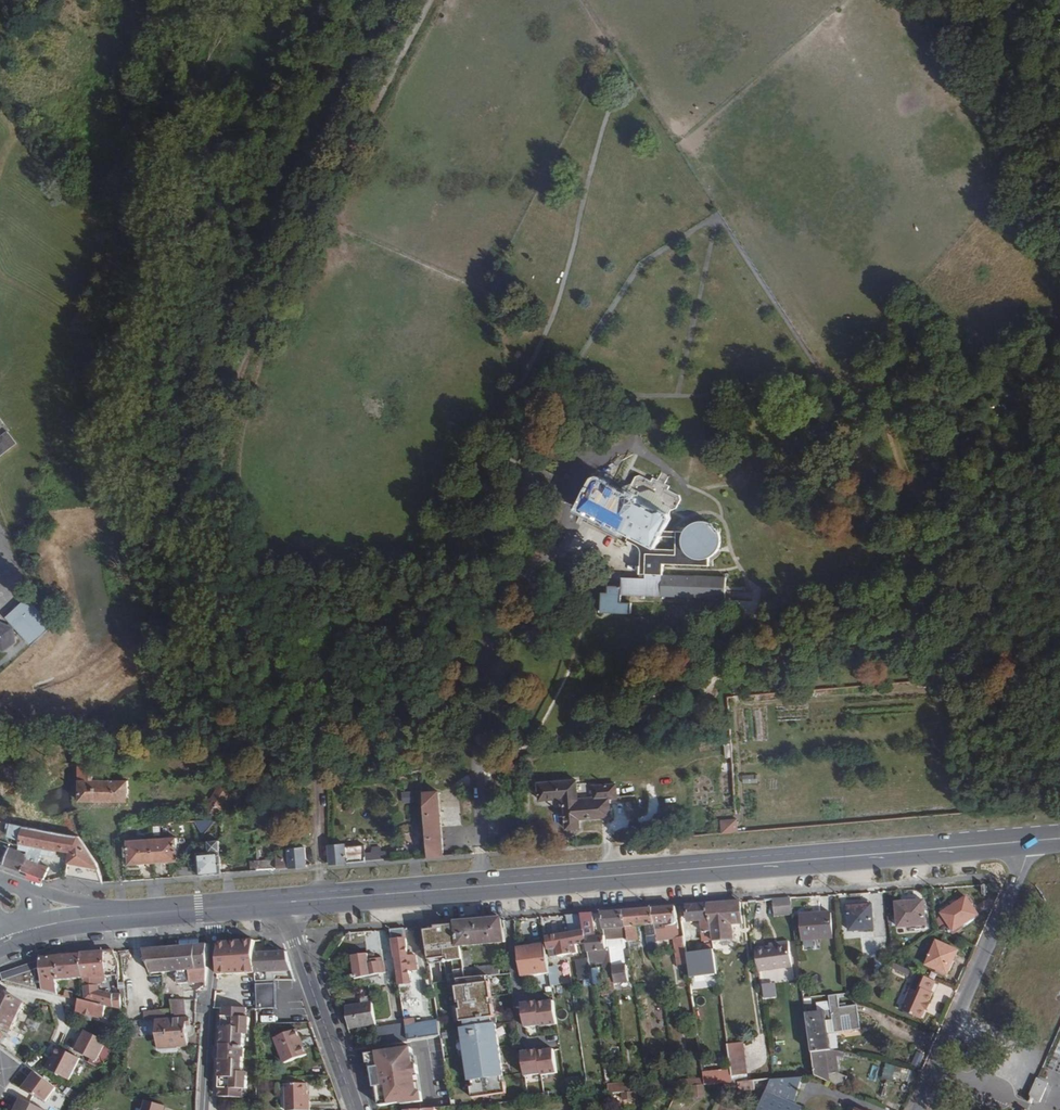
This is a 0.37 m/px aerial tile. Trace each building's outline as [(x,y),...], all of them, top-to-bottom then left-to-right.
[(20,446),(11,435),(0,443),(0,461),(20,446)] [(647,544),(655,548),(660,535),(663,529),(679,493),(635,473),(626,492),(593,477),(577,513),(647,544)] [(698,556),(705,556),(712,553),(717,547),(719,539),(718,531),(713,525),(706,521),(698,520),(691,523),(686,529),(683,538),(686,547),(691,553),(698,556)] [(655,548),(647,544),(648,578),(624,578),(624,587),(616,588),(616,594),(603,595),(604,614),(634,614),(634,604),(623,603),(623,595),(729,595),(728,573),(664,574),(665,563),(704,562),(705,556),(698,556),(691,553),(686,547),(683,538),(686,529),(677,530),(677,534),(677,548),(655,548)] [(34,644),(56,623),(30,596),(8,617),(34,644)] [(4,652),(16,642),(14,627),(0,622),(0,651),(4,652)] [(85,766),(80,802),(130,808),(133,786),(99,782),(100,777),(96,776),(97,767),(85,766)] [(613,785),(612,775),(591,777),(592,787),(576,788),(575,773),(538,776),(539,788),(557,787),(558,795),(563,794),(566,827),(580,826),(579,815),(607,812),(605,785),(613,785)] [(226,799),(227,793),(213,787),(208,801),(211,802),(209,806),(208,809),(205,808),(204,811),(218,817),(226,799)] [(415,790),(404,791),(405,802),(416,801),(415,790)] [(429,857),(447,856),(442,794),(424,795),(429,857)] [(211,817),(198,822),(201,830),(214,825),(211,817)] [(722,833),(737,832),(736,818),(721,819),(722,833)] [(80,840),(12,828),(10,834),(10,838),(31,845),(27,857),(8,851),(2,866),(43,881),(48,867),(36,863),(43,847),(49,848),(70,856),(80,840)] [(154,839),(156,864),(179,862),(177,838),(154,839)] [(131,866),(156,864),(154,839),(129,840),(130,844),(126,844),(126,854),(130,853),(131,866)] [(95,862),(80,840),(70,856),(66,876),(99,882),(99,870),(95,862)] [(199,853),(200,875),(222,874),(221,842),(210,843),(211,853),(199,853)] [(330,844),(331,865),(340,864),(349,864),(348,860),(347,848),(347,843),(330,844)] [(8,851),(10,848),(0,844),(0,866),(2,866),(8,851)] [(366,846),(347,848),(348,860),(349,864),(367,862),(366,846)] [(279,870),(310,867),(309,847),(291,848),(291,855),(278,856),(278,857),(279,870)] [(260,871),(279,870),(278,857),(268,858),(259,859),(259,861),(260,871)] [(249,872),(260,871),(259,861),(248,862),(249,872)] [(174,874),(174,877),(194,875),(194,867),(180,868),(174,874)] [(979,915),(967,897),(942,912),(954,930),(979,915)] [(794,915),(791,899),(774,901),(776,917),(794,915)] [(927,924),(926,901),(899,903),(901,927),(927,924)] [(742,924),(741,903),(709,906),(711,926),(713,938),(734,936),(733,925),(742,924)] [(875,929),(874,905),(849,908),(851,931),(875,929)] [(711,926),(709,906),(688,907),(690,921),(690,922),(701,921),(701,927),(711,926)] [(680,928),(677,908),(653,910),(655,924),(665,923),(666,930),(680,928)] [(655,924),(653,910),(624,912),(627,927),(629,942),(640,941),(638,927),(646,927),(648,937),(657,936),(655,924)] [(627,927),(624,912),(603,914),(604,929),(627,927)] [(833,938),(831,913),(820,913),(820,918),(802,919),(803,940),(833,938)] [(594,938),(592,914),(584,915),(585,923),(583,923),(589,961),(604,959),(607,978),(611,978),(611,981),(614,981),(610,952),(609,946),(606,946),(605,936),(594,938)] [(585,923),(584,915),(567,916),(569,934),(548,937),(550,950),(553,950),(554,957),(561,956),(579,953),(578,946),(580,945),(582,959),(580,960),(584,981),(587,980),(588,985),(593,985),(593,983),(589,961),(583,923),(585,923)] [(507,943),(504,921),(457,925),(460,946),(507,943)] [(460,946),(457,925),(434,926),(437,947),(460,946)] [(425,927),(415,928),(418,945),(427,944),(425,927)] [(419,968),(417,955),(409,956),(406,939),(401,939),(399,929),(390,929),(395,958),(397,958),(398,979),(410,977),(412,977),(411,969),(419,968)] [(659,949),(657,936),(648,937),(650,951),(659,949)] [(686,944),(685,937),(675,938),(677,950),(687,950),(687,948),(686,944)] [(218,975),(256,973),(256,953),(255,940),(219,943),(218,975)] [(959,949),(937,940),(927,963),(948,973),(959,949)] [(210,942),(163,946),(164,975),(183,973),(184,980),(210,979),(210,942)] [(633,965),(629,942),(626,943),(627,951),(610,952),(614,981),(615,983),(628,981),(626,966),(633,965)] [(714,944),(687,948),(687,950),(689,964),(690,974),(718,970),(714,944)] [(548,958),(546,945),(519,947),(523,976),(551,974),(548,958)] [(790,945),(757,950),(760,973),(794,968),(790,945)] [(164,975),(163,946),(146,948),(152,966),(151,966),(153,976),(164,975)] [(469,950),(461,951),(462,958),(464,971),(465,976),(465,978),(472,977),(487,976),(499,975),(498,965),(468,968),(467,964),(471,964),(469,950)] [(687,950),(677,950),(679,965),(689,964),(687,950)] [(122,965),(117,951),(85,955),(87,978),(87,981),(89,1000),(103,1004),(124,1009),(123,994),(115,995),(102,991),(100,985),(107,980),(107,975),(117,975),(117,979),(122,979),(122,975),(122,965)] [(256,973),(257,980),(258,1008),(277,1007),(275,979),(275,971),(292,970),(287,951),(256,953),(256,973)] [(369,952),(366,953),(350,954),(352,978),(385,973),(383,962),(370,963),(369,952)] [(87,978),(85,955),(44,958),(45,968),(6,981),(66,996),(79,999),(79,994),(61,989),(60,980),(87,978)] [(464,971),(462,958),(429,960),(431,974),(440,973),(458,972),(464,971)] [(594,980),(603,982),(605,966),(596,965),(594,980)] [(907,979),(910,971),(894,965),(891,972),(907,979)] [(431,974),(432,978),(442,976),(443,986),(456,984),(459,1003),(461,1002),(462,1009),(460,1009),(461,1021),(466,1020),(467,1027),(462,1028),(470,1080),(472,1080),(473,1086),(471,1086),(473,1097),(506,1092),(505,1081),(503,1081),(502,1075),(504,1075),(496,1023),(492,1024),(491,1017),(495,1016),(493,1004),(491,1004),(490,998),(492,998),(490,981),(487,982),(487,976),(472,977),(465,978),(465,976),(464,971),(458,972),(440,973),(431,974)] [(936,980),(917,971),(912,983),(914,984),(903,1009),(922,1018),(927,1006),(929,1002),(933,993),(931,992),(936,980)] [(0,998),(0,1022),(14,1030),(27,1004),(3,993),(0,998)] [(557,1017),(553,994),(546,995),(546,998),(539,999),(538,998),(530,999),(530,995),(522,996),(526,1020),(541,1018),(541,1019),(557,1017)] [(820,1012),(809,1014),(814,1054),(832,1051),(830,1034),(862,1030),(859,1006),(848,1007),(841,1008),(841,1004),(840,995),(832,996),(833,1003),(834,1011),(820,1012)] [(190,1017),(188,997),(180,997),(180,999),(175,1000),(175,1007),(176,1017),(190,1017)] [(103,1004),(89,1000),(84,1000),(81,1012),(100,1017),(103,1004)] [(345,1009),(349,1029),(375,1024),(370,1003),(345,1009)] [(833,1003),(819,1005),(820,1012),(834,1011),(833,1003)] [(161,1013),(161,1019),(176,1017),(175,1007),(167,1008),(167,1013),(161,1013)] [(248,1008),(224,1008),(226,1096),(249,1096),(249,1087),(253,1087),(253,1075),(247,1075),(247,1057),(249,1056),(249,1048),(247,1048),(247,1030),(252,1030),(252,1017),(248,1017),(248,1008)] [(161,1019),(159,1019),(159,1032),(160,1045),(177,1044),(177,1047),(191,1046),(189,1024),(193,1024),(193,1017),(190,1017),(176,1017),(161,1019)] [(439,1021),(415,1025),(414,1018),(405,1020),(406,1024),(408,1040),(441,1036),(439,1021)] [(35,1027),(36,1031),(38,1033),(41,1034),(47,1033),(49,1028),(47,1023),(43,1020),(38,1021),(35,1027)] [(580,1025),(581,1037),(593,1036),(592,1024),(580,1025)] [(404,1041),(401,1025),(376,1029),(379,1045),(404,1041)] [(307,1052),(297,1027),(275,1036),(285,1061),(307,1052)] [(113,1042),(90,1030),(86,1038),(88,1039),(86,1043),(82,1051),(103,1062),(113,1042)] [(744,1040),(729,1042),(733,1073),(748,1071),(744,1040)] [(529,1044),(521,1045),(525,1069),(541,1066),(541,1068),(557,1066),(553,1042),(545,1044),(545,1047),(537,1048),(537,1046),(530,1047),(529,1044)] [(84,1058),(62,1047),(57,1058),(55,1061),(53,1060),(49,1068),(73,1080),(84,1058)] [(411,1048),(367,1054),(368,1063),(372,1063),(376,1088),(374,1088),(375,1097),(379,1096),(381,1106),(402,1103),(402,1104),(419,1101),(415,1056),(411,1056),(411,1048)] [(836,1051),(832,1051),(814,1054),(818,1077),(844,1089),(849,1078),(840,1073),(838,1056),(844,1057),(845,1053),(836,1051)] [(1024,1054),(1022,1060),(1039,1066),(1042,1060),(1024,1054)] [(902,1069),(892,1064),(887,1077),(896,1081),(902,1069)] [(629,1075),(628,1068),(611,1070),(612,1077),(629,1075)] [(57,1088),(37,1072),(24,1090),(48,1102),(57,1088)] [(801,1109),(793,1106),(805,1078),(776,1081),(773,1081),(769,1090),(760,1109),(801,1109)] [(707,1086),(706,1079),(690,1080),(691,1087),(694,1087),(706,1086),(707,1086)] [(769,1090),(773,1081),(740,1083),(741,1089),(741,1092),(769,1090)] [(311,1100),(308,1100),(308,1095),(308,1082),(287,1083),(287,1109),(293,1109),(311,1109),(311,1100)] [(1036,1082),(1031,1094),(1032,1102),(1041,1106),(1049,1087),(1036,1082)] [(610,1094),(631,1092),(630,1083),(609,1085),(610,1094)] [(706,1086),(694,1087),(695,1098),(707,1097),(706,1086)] [(72,1090),(67,1095),(75,1101),(79,1095),(72,1090)] [(21,1098),(17,1105),(19,1106),(17,1109),(44,1109),(21,1098)] [(237,1109),(238,1101),(229,1100),(228,1109),(237,1109)] [(145,1109),(146,1109),(164,1109),(165,1106),(148,1101),(145,1109)]
